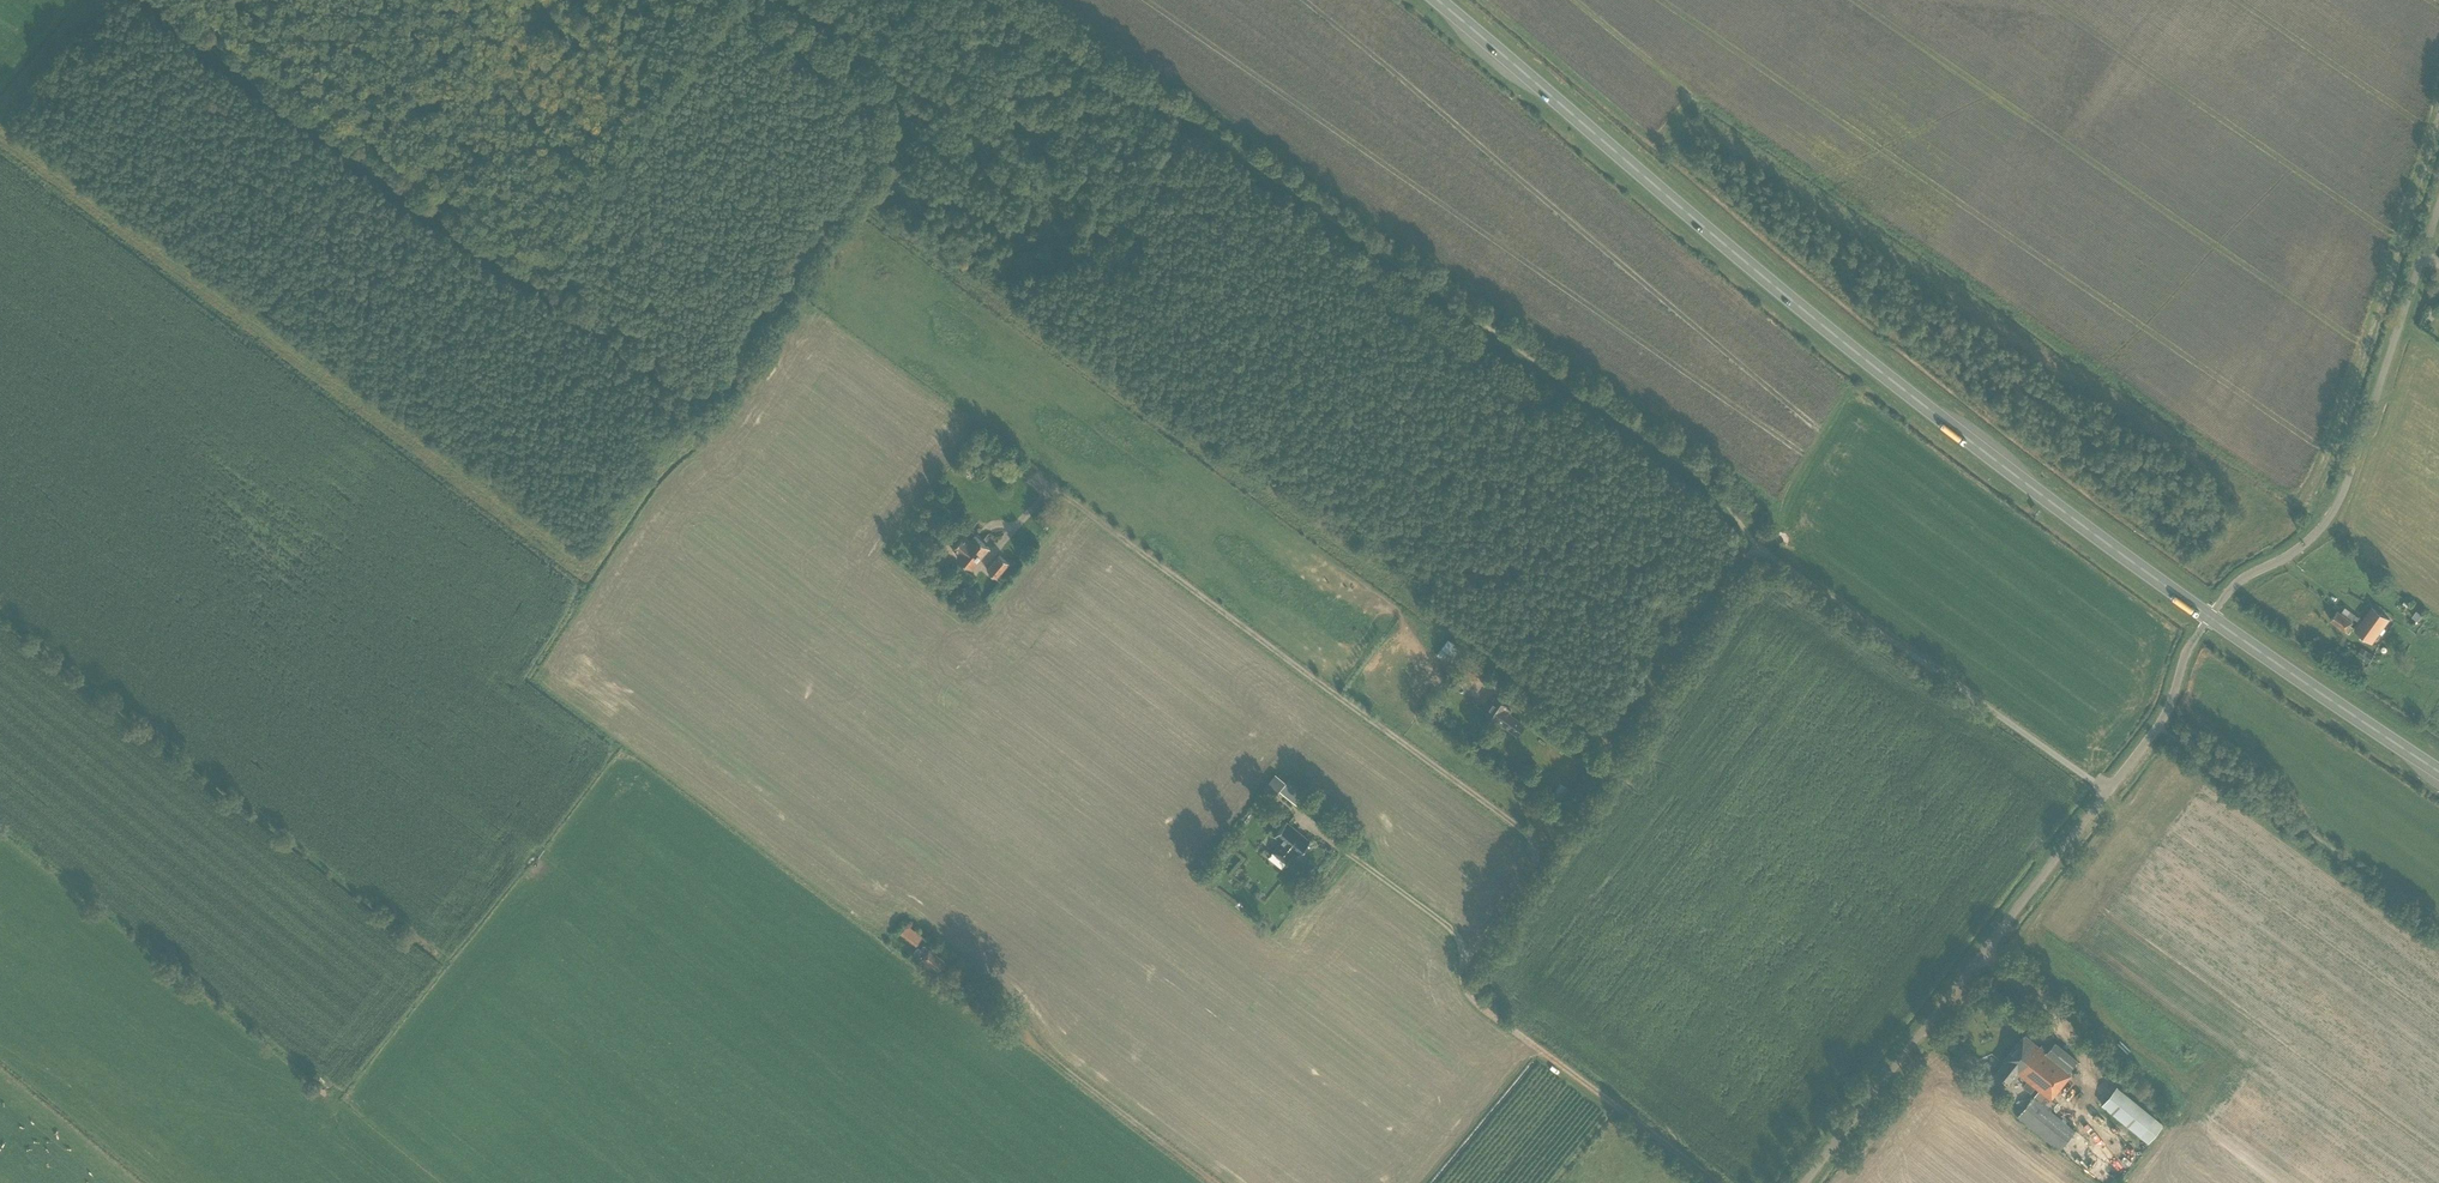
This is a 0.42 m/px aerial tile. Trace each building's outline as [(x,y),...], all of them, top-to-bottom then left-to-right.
[(970,541),(965,537),(953,550),(959,555),(958,557),(973,570),(991,549),(975,536),(970,541)] [(988,571),(998,579),(1010,564),(1000,556),(988,571)] [(2341,613),(2338,611),(2331,620),(2349,633),(2353,627),(2351,625),(2353,622),(2352,621),(2354,618),(2361,623),(2355,630),(2373,643),(2390,620),(2372,607),(2363,620),(2346,607),(2341,613)] [(2419,620),(2423,614),(2417,610),(2413,616),(2419,620)] [(2357,655),(2369,662),(2374,655),(2362,647),(2357,655)] [(2387,651),(2383,664),(2398,669),(2402,656),(2387,651)] [(1475,680),(1481,671),(1468,662),(1461,671),(1475,680)] [(1502,724),(1517,735),(1525,725),(1510,714),(1512,711),(1506,707),(1507,706),(1495,698),(1485,712),(1502,724)] [(1447,733),(1455,738),(1460,731),(1451,726),(1447,733)] [(1271,780),(1281,789),(1287,784),(1277,774),(1271,780)] [(1308,797),(1289,781),(1280,792),(1299,807),(1308,797)] [(1305,811),(1319,822),(1327,811),(1314,800),(1305,811)] [(1275,836),(1282,841),(1273,852),(1286,863),(1295,852),(1299,855),(1311,841),(1287,821),(1275,836)] [(923,937),(908,925),(903,931),(919,943),(923,937)] [(922,959),(938,971),(945,962),(924,945),(921,949),(919,947),(914,953),(922,959)] [(2018,1117),(2060,1151),(2076,1131),(2050,1110),(2056,1103),(2051,1099),(2072,1073),(2069,1071),(2047,1053),(2045,1052),(2048,1048),(2042,1044),(2040,1047),(2025,1035),(2003,1062),(2004,1063),(1996,1073),(2008,1083),(2012,1079),(2015,1081),(2017,1077),(2015,1075),(2017,1073),(2039,1091),(2034,1097),(2018,1117)] [(2055,1043),(2047,1053),(2069,1071),(2078,1061),(2055,1043)] [(2101,1104),(2147,1142),(2162,1124),(2116,1086),(2101,1104)] [(2065,1168),(2084,1143),(2073,1134),(2054,1159),(2065,1168)] [(2096,1155),(2102,1150),(2093,1141),(2088,1146),(2096,1155)]
